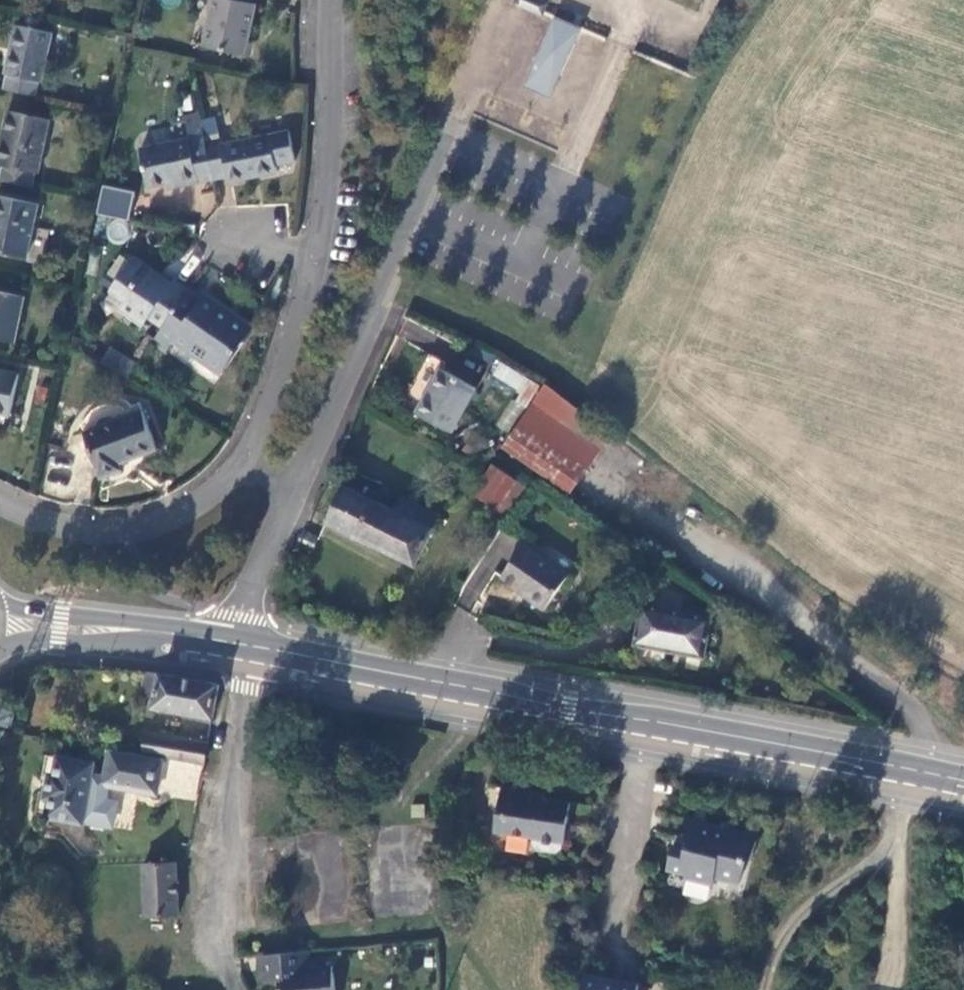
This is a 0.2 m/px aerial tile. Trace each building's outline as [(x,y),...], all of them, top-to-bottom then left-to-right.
[(253,0),(217,0),(208,47),(248,55),(259,5),(253,3),(253,0)] [(545,14),(549,3),(542,0),(513,0),(545,14)] [(549,18),(523,82),(549,92),(575,28),(549,18)] [(5,90),(36,97),(40,81),(42,82),(52,35),(15,26),(6,74),(8,75),(5,90)] [(600,51),(604,39),(585,33),(581,45),(600,51)] [(32,189),(36,173),(38,173),(49,119),(8,112),(0,151),(0,165),(4,166),(1,182),(32,189)] [(198,184),(214,180),(206,143),(200,114),(184,117),(189,139),(141,149),(149,187),(167,184),(196,178),(198,184)] [(206,143),(214,180),(228,177),(229,181),(277,171),(270,135),(224,145),(222,139),(206,143)] [(168,190),(198,184),(196,178),(167,184),(168,190)] [(97,214),(128,221),(134,193),(103,186),(97,214)] [(0,197),(0,252),(28,257),(39,205),(0,197)] [(161,330),(190,291),(174,281),(172,284),(169,289),(157,281),(160,276),(136,260),(112,293),(124,303),(119,311),(133,322),(140,313),(148,320),(161,330)] [(169,289),(172,284),(160,276),(157,281),(169,289)] [(202,299),(190,291),(161,330),(151,344),(165,354),(171,347),(174,342),(221,376),(253,331),(204,296),(202,299)] [(0,292),(0,339),(15,342),(24,297),(0,292)] [(142,328),(148,320),(140,313),(133,322),(142,328)] [(218,380),(221,376),(174,342),(171,347),(218,380)] [(138,364),(111,348),(102,363),(127,379),(138,364)] [(477,383),(444,364),(421,408),(454,427),(477,383)] [(0,370),(0,413),(9,415),(18,375),(0,370)] [(544,385),(501,451),(534,473),(569,497),(609,436),(544,385)] [(522,406),(509,398),(492,427),(504,434),(522,406)] [(83,434),(141,412),(138,405),(80,426),(83,434)] [(156,453),(141,412),(83,434),(100,481),(120,474),(118,466),(156,453)] [(507,516),(525,487),(491,465),(472,494),(507,516)] [(394,509),(341,484),(324,523),(414,567),(441,514),(401,495),(394,509)] [(304,532),(299,543),(312,548),(317,537),(304,532)] [(564,574),(521,545),(499,577),(523,594),(521,598),(540,611),(564,574)] [(704,616),(635,603),(629,644),(699,653),(704,616)] [(153,707),(215,719),(221,685),(158,674),(146,672),(145,672),(144,672),(142,672),(138,699),(154,701),(153,707)] [(163,759),(204,766),(209,744),(149,734),(144,756),(163,759)] [(144,756),(112,749),(107,777),(91,774),(82,822),(113,827),(117,802),(107,800),(110,785),(157,794),(163,759),(144,756)] [(91,774),(93,764),(61,757),(58,775),(53,775),(49,797),(53,798),(50,817),(82,822),(91,774)] [(507,774),(505,784),(526,788),(528,778),(507,774)] [(505,784),(504,784),(495,782),(492,807),(499,809),(498,812),(499,812),(503,812),(501,828),(527,834),(526,840),(531,846),(551,849),(556,845),(557,839),(559,839),(564,800),(538,795),(538,790),(526,788),(505,784)] [(680,872),(679,876),(708,882),(710,875),(734,880),(739,855),(746,856),(751,832),(683,818),(679,836),(681,837),(679,848),(667,846),(662,869),(680,872)] [(175,864),(143,866),(146,918),(179,915),(175,864)] [(257,957),(259,982),(278,981),(279,989),(334,989),(331,967),(309,969),(307,951),(257,957)] [(583,972),(580,989),(635,989),(636,982),(583,972)]
